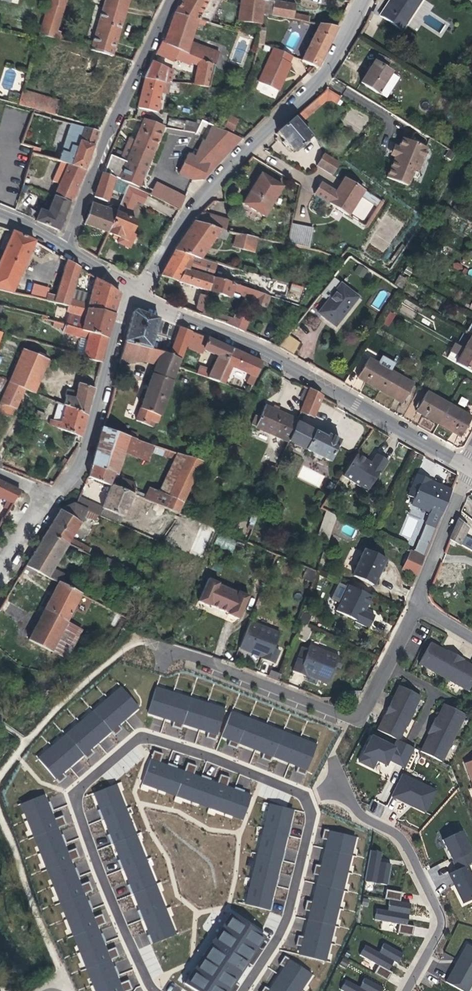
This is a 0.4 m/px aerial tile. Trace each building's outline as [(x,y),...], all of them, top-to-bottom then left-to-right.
[(65,0),(49,0),(39,34),(48,37),(56,39),(61,41),(62,41),(62,40),(64,35),(56,32),(65,0)] [(127,6),(106,0),(105,0),(103,7),(104,7),(125,13),(127,6)] [(211,0),(183,0),(182,0),(175,12),(175,13),(205,22),(209,23),(211,0)] [(273,1),(267,0),(264,0),(241,0),(238,21),(259,24),(260,24),(262,13),(271,15),(273,1)] [(294,13),(295,4),(275,0),(273,1),(271,15),(292,19),(293,18),(294,13)] [(422,0),(390,0),(384,10),(406,24),(422,0)] [(112,55),(125,13),(104,7),(103,7),(96,30),(93,42),(85,40),(83,46),(91,48),(90,49),(91,50),(109,55),(112,56),(112,55)] [(406,24),(384,10),(379,16),(383,18),(402,31),(406,24)] [(193,33),(196,22),(204,25),(205,22),(175,13),(172,20),(170,25),(193,33)] [(317,68),(338,27),(320,24),(319,25),(302,60),(315,67),(317,68)] [(190,41),(193,33),(170,25),(167,33),(190,41)] [(219,53),(190,41),(167,33),(164,42),(162,41),(161,42),(194,57),(199,59),(214,66),(214,65),(219,53)] [(194,57),(161,42),(157,54),(173,62),(175,59),(190,65),(191,63),(194,57)] [(284,79),(291,64),(289,63),(292,56),(274,48),(258,82),(276,90),(282,78),(284,79)] [(386,98),(399,78),(391,73),(391,72),(385,68),(389,62),(379,55),(361,82),(378,93),(386,98)] [(198,66),(199,59),(194,57),(191,63),(198,66)] [(209,87),(211,76),(212,75),(213,67),(214,66),(199,59),(198,66),(194,84),(194,85),(208,87),(209,87)] [(170,82),(173,69),(166,68),(152,61),(148,69),(144,78),(163,82),(169,82),(170,82)] [(156,112),(161,92),(163,82),(144,78),(141,94),(138,108),(156,112)] [(168,93),(169,82),(163,82),(161,92),(168,93)] [(336,103),(341,97),(326,88),(324,91),(312,102),(317,108),(318,107),(327,100),(331,99),(336,103)] [(55,116),(60,101),(22,90),(18,105),(55,116)] [(317,108),(312,102),(304,109),(309,115),(317,108)] [(309,115),(304,109),(297,115),(299,119),(301,117),(304,120),(309,115)] [(230,115),(224,126),(234,131),(240,119),(230,115)] [(310,136),(297,120),(299,119),(297,115),(294,117),(277,132),(293,151),(310,136)] [(185,121),(185,120),(169,116),(167,125),(183,129),(185,121)] [(138,188),(164,126),(145,119),(144,120),(143,122),(135,140),(133,145),(127,143),(120,159),(111,155),(104,174),(115,178),(128,184),(138,188)] [(195,133),(200,124),(196,123),(185,121),(183,129),(182,130),(195,133)] [(94,146),(99,132),(85,128),(71,124),(61,152),(60,152),(59,155),(58,155),(57,160),(61,161),(85,170),(94,146)] [(203,180),(218,163),(220,159),(221,160),(231,149),(233,145),(234,145),(241,138),(221,129),(212,125),(205,142),(203,141),(198,150),(195,157),(188,154),(179,173),(193,180),(194,180),(196,176),(203,180)] [(414,169),(417,159),(421,161),(426,148),(402,138),(398,148),(395,157),(386,177),(407,186),(414,169)] [(31,153),(33,154),(38,155),(39,149),(34,147),(33,147),(33,148),(31,153)] [(451,160),(455,154),(449,150),(445,156),(451,160)] [(332,175),(339,164),(323,154),(316,166),(318,166),(332,175)] [(75,193),(85,170),(61,161),(52,181),(59,184),(58,186),(75,193)] [(107,202),(111,189),(115,178),(104,174),(102,173),(94,197),(95,197),(107,202)] [(264,216),(282,187),(260,174),(243,203),(264,216)] [(115,178),(111,189),(124,195),(128,185),(128,184),(115,178)] [(348,215),(360,196),(376,207),(380,201),(345,178),(336,192),(320,183),(314,194),(348,215)] [(156,183),(151,194),(179,209),(185,197),(156,183)] [(124,195),(117,213),(128,218),(136,200),(144,204),(148,194),(128,185),(124,195)] [(71,202),(75,193),(58,186),(54,196),(71,202)] [(58,230),(69,204),(70,204),(70,203),(71,202),(54,196),(49,208),(47,212),(41,210),(39,210),(36,219),(35,220),(35,221),(44,225),(58,230)] [(367,228),(383,203),(380,201),(376,207),(364,226),(367,228)] [(111,224),(117,213),(92,204),(84,224),(103,231),(107,220),(109,220),(109,221),(109,222),(110,223),(111,224)] [(212,226),(215,216),(202,212),(195,221),(212,226)] [(127,241),(136,222),(128,218),(117,213),(111,224),(108,232),(108,233),(122,239),(127,241)] [(225,231),(228,220),(215,216),(212,226),(221,229),(225,231)] [(108,232),(111,224),(110,223),(109,222),(109,221),(109,220),(107,220),(103,231),(107,232),(108,232)] [(201,258),(216,237),(225,240),(228,231),(225,231),(221,229),(212,226),(195,221),(175,250),(200,259),(201,258)] [(299,247),(303,226),(291,224),(287,244),(299,247)] [(308,249),(312,228),(303,226),(299,247),(308,249)] [(34,241),(13,231),(9,241),(5,239),(1,247),(5,248),(0,260),(0,290),(11,293),(34,241)] [(247,251),(250,237),(240,234),(237,249),(247,251)] [(253,253),(257,238),(250,237),(247,251),(253,253)] [(216,262),(215,261),(215,263),(201,258),(200,259),(175,250),(167,264),(185,270),(211,277),(216,262)] [(70,299),(80,268),(79,268),(67,260),(55,296),(48,294),(46,301),(47,301),(53,302),(68,306),(68,305),(70,299)] [(178,282),(185,270),(167,264),(161,276),(178,282)] [(408,275),(412,269),(407,266),(403,272),(408,275)] [(208,291),(212,277),(211,277),(185,270),(178,282),(190,285),(205,290),(208,291)] [(401,288),(406,279),(399,275),(394,284),(401,288)] [(235,284),(212,277),(208,291),(231,298),(231,296),(239,299),(240,296),(254,301),(253,304),(266,308),(270,296),(235,284)] [(335,327),(358,297),(332,277),(319,294),(327,301),(318,313),(327,320),(335,327)] [(118,302),(120,295),(119,293),(95,278),(95,280),(93,286),(88,304),(87,309),(114,315),(118,302)] [(289,291),(299,294),(301,287),(291,284),(289,291)] [(203,308),(208,291),(205,290),(203,296),(200,295),(196,308),(195,313),(201,315),(203,308)] [(88,304),(70,299),(68,305),(68,306),(86,309),(87,309),(88,304)] [(81,330),(86,309),(68,306),(66,312),(68,312),(65,324),(81,330)] [(233,318),(203,308),(201,315),(224,323),(237,329),(244,332),(250,318),(236,312),(233,318)] [(111,325),(114,315),(87,309),(86,309),(81,330),(108,338),(110,329),(111,325)] [(133,312),(125,342),(150,349),(151,348),(159,319),(136,310),(133,312)] [(388,326),(394,316),(389,313),(383,323),(388,326)] [(105,349),(108,338),(81,330),(65,324),(64,328),(62,332),(69,334),(69,335),(80,338),(76,354),(84,356),(83,357),(101,362),(102,361),(103,355),(105,349)] [(185,347),(191,331),(180,327),(170,355),(181,359),(185,347)] [(466,331),(465,330),(457,345),(464,349),(471,353),(471,334),(466,331)] [(204,350),(208,338),(191,331),(185,347),(202,354),(204,350)] [(293,355),(300,343),(288,334),(278,347),(293,355)] [(218,355),(228,358),(228,359),(232,349),(222,344),(208,338),(204,350),(218,355)] [(181,359),(170,355),(150,349),(125,342),(125,343),(120,361),(143,362),(144,361),(156,364),(143,400),(136,420),(152,427),(155,422),(157,423),(178,367),(177,366),(180,360),(180,361),(181,359)] [(456,363),(464,349),(457,345),(455,344),(447,358),(456,363)] [(45,365),(48,359),(23,349),(9,382),(24,389),(34,394),(35,389),(41,376),(45,365)] [(225,364),(232,367),(250,375),(256,377),(262,362),(248,356),(233,349),(232,349),(228,359),(228,358),(225,364)] [(464,349),(456,363),(471,372),(471,353),(464,349)] [(225,364),(228,358),(218,355),(211,370),(207,378),(217,381),(220,375),(225,364)] [(390,371),(394,363),(382,356),(378,363),(368,358),(357,378),(368,384),(379,390),(390,371)] [(232,367),(225,364),(220,375),(227,378),(232,367)] [(196,374),(207,378),(211,370),(199,366),(196,374)] [(413,384),(390,371),(379,390),(392,397),(402,403),(413,384)] [(225,384),(227,378),(220,375),(217,381),(225,384)] [(256,377),(250,375),(246,382),(252,385),(256,377)] [(9,382),(0,378),(0,402),(9,382)] [(24,389),(9,382),(0,402),(0,403),(14,410),(15,409),(24,389)] [(89,405),(94,389),(78,383),(76,392),(66,390),(63,405),(86,415),(89,405)] [(304,402),(310,389),(305,387),(299,400),(304,402)] [(313,417),(322,396),(310,389),(304,402),(300,412),(313,417)] [(438,424),(449,404),(427,392),(421,402),(417,409),(415,411),(427,418),(438,424)] [(14,410),(0,403),(0,411),(12,414),(14,410)] [(81,437),(86,415),(63,405),(58,403),(53,420),(51,420),(49,424),(75,435),(74,438),(76,439),(75,442),(79,443),(81,437)] [(460,437),(471,417),(449,404),(438,424),(451,431),(460,437)] [(288,441),(296,422),(297,420),(277,411),(273,409),(265,406),(260,417),(255,416),(251,425),(255,427),(288,442),(288,441)] [(42,421),(45,414),(36,411),(33,417),(42,421)] [(336,446),(339,440),(328,435),(327,438),(315,432),(296,422),(288,441),(306,450),(329,461),(335,448),(336,448),(337,447),(336,446)] [(153,445),(136,440),(136,439),(120,434),(103,427),(102,427),(97,444),(124,452),(147,460),(153,445)] [(136,439),(138,434),(130,432),(129,433),(121,431),(120,434),(136,439)] [(120,466),(124,452),(97,444),(94,454),(94,456),(119,466),(120,466)] [(179,461),(181,455),(164,449),(163,456),(174,460),(179,461)] [(367,492),(379,473),(380,474),(388,461),(376,454),(371,463),(367,460),(356,453),(342,476),(367,492)] [(167,496),(187,456),(181,455),(179,461),(174,460),(159,492),(167,496)] [(116,474),(119,466),(94,456),(92,464),(116,474)] [(178,512),(187,491),(202,461),(187,456),(167,496),(159,492),(157,491),(156,494),(148,491),(146,496),(144,500),(177,514),(178,512)] [(133,495),(134,495),(135,491),(136,490),(134,483),(120,477),(120,476),(116,474),(92,464),(91,466),(88,477),(109,485),(111,486),(111,485),(112,485),(134,494),(133,495)] [(271,481),(276,469),(267,465),(262,477),(271,481)] [(299,478),(320,485),(324,474),(302,467),(299,478)] [(425,523),(426,523),(436,528),(452,490),(438,485),(436,486),(428,483),(429,481),(430,479),(417,474),(411,487),(417,489),(411,504),(419,508),(420,506),(430,510),(425,523)] [(12,502),(20,491),(19,490),(0,482),(0,497),(12,502)] [(124,517),(133,495),(134,494),(112,485),(111,485),(111,486),(108,493),(102,508),(103,509),(123,517),(124,517)] [(146,496),(135,491),(134,495),(144,500),(146,496)] [(103,509),(102,508),(78,498),(77,503),(73,504),(87,510),(98,515),(100,516),(103,509)] [(70,538),(84,516),(87,510),(73,504),(60,509),(52,522),(46,533),(67,543),(70,538)] [(120,524),(123,517),(103,509),(100,516),(120,524)] [(95,521),(98,515),(87,510),(84,516),(95,521)] [(328,539),(337,516),(327,511),(318,535),(328,539)] [(459,545),(468,528),(458,519),(449,540),(455,543),(459,545)] [(426,523),(419,540),(429,544),(436,528),(426,523)] [(53,569),(68,544),(67,543),(46,533),(34,552),(25,566),(36,571),(58,583),(59,582),(64,585),(65,582),(62,581),(66,575),(53,569)] [(215,545),(233,551),(236,541),(218,536),(215,545)] [(89,548),(84,545),(82,544),(70,538),(67,543),(68,544),(88,554),(90,551),(89,551),(88,550),(89,548)] [(424,557),(429,544),(419,540),(416,547),(414,552),(414,553),(424,557)] [(380,571),(386,559),(364,549),(352,574),(353,576),(373,586),(380,571)] [(416,575),(424,557),(414,553),(407,550),(406,554),(408,556),(403,569),(416,575)] [(36,571),(25,566),(23,571),(34,576),(36,571)] [(238,619),(248,596),(238,591),(238,593),(218,584),(219,583),(208,579),(198,601),(209,606),(209,605),(220,609),(228,613),(228,614),(238,619)] [(59,582),(58,583),(28,640),(51,652),(51,651),(66,622),(81,595),(81,594),(64,585),(59,582)] [(331,599),(339,603),(347,586),(339,582),(331,599)] [(365,611),(372,596),(348,585),(347,586),(339,603),(336,611),(356,620),(355,622),(368,628),(371,622),(374,615),(365,611)] [(306,624),(310,616),(302,612),(298,621),(306,624)] [(273,648),(279,633),(250,621),(244,635),(239,648),(246,651),(251,649),(256,650),(263,653),(261,659),(274,663),(279,650),(273,648)] [(66,659),(81,630),(66,622),(51,651),(66,659)] [(463,659),(456,655),(448,651),(446,654),(440,651),(438,647),(430,642),(419,663),(443,677),(468,691),(471,683),(471,666),(468,667),(461,663),(463,659)] [(338,659),(339,657),(309,645),(307,650),(301,648),(292,671),(305,676),(308,671),(319,675),(319,676),(321,681),(328,684),(338,659)] [(279,680),(280,674),(270,670),(268,676),(279,680)] [(315,684),(319,675),(308,671),(305,676),(304,679),(312,682),(315,684)] [(411,719),(415,711),(413,710),(420,696),(399,685),(393,696),(396,698),(394,701),(391,700),(384,715),(387,717),(385,720),(382,719),(377,730),(397,740),(398,740),(405,726),(407,727),(411,719)] [(138,707),(121,687),(38,759),(58,783),(66,777),(62,772),(69,766),(66,763),(72,758),(75,761),(82,754),(86,759),(94,753),(90,748),(97,742),(94,739),(100,733),(103,736),(110,731),(114,735),(121,729),(117,724),(124,718),(122,715),(128,710),(130,713),(138,707)] [(208,731),(206,737),(215,740),(225,710),(155,688),(147,712),(157,715),(158,712),(166,714),(165,718),(173,721),(171,727),(181,730),(183,723),(191,726),(192,722),(200,725),(199,729),(208,731)] [(441,762),(454,736),(465,714),(453,709),(444,704),(438,715),(441,716),(439,720),(435,718),(431,725),(427,733),(431,735),(428,742),(424,744),(420,751),(441,762)] [(124,718),(130,713),(128,710),(122,715),(124,718)] [(304,775),(316,745),(230,712),(221,736),(230,739),(227,745),(236,749),(239,743),(247,746),(249,742),(256,745),(255,749),(263,752),(261,758),(270,762),(273,756),(282,760),(283,756),(290,759),(289,763),(298,766),(295,772),(304,775)] [(100,733),(94,739),(97,742),(103,736),(100,733)] [(398,740),(397,740),(393,746),(371,735),(358,762),(372,768),(376,760),(385,765),(388,759),(389,757),(397,761),(396,763),(404,767),(414,748),(398,740)] [(166,766),(159,763),(163,754),(153,750),(142,783),(159,789),(160,786),(176,792),(175,795),(192,801),(193,799),(210,804),(209,807),(226,813),(227,810),(244,816),(251,796),(243,793),(244,790),(234,787),(233,790),(226,787),(229,778),(220,774),(217,784),(209,781),(210,778),(201,775),(200,778),(193,775),(196,766),(187,762),(183,772),(176,769),(177,766),(167,763),(166,766)] [(75,761),(72,758),(66,763),(69,766),(75,761)] [(435,790),(401,774),(391,796),(398,800),(399,798),(406,802),(413,805),(413,807),(425,812),(435,790)] [(115,784),(93,793),(100,809),(97,810),(100,819),(103,818),(110,834),(107,835),(110,844),(113,843),(120,859),(117,860),(120,869),(123,868),(129,884),(126,885),(130,894),(133,893),(140,910),(137,911),(140,919),(143,918),(149,934),(146,935),(150,944),(175,935),(115,784)] [(160,786),(159,789),(175,795),(176,792),(160,786)] [(43,794),(23,802),(30,819),(27,820),(34,837),(36,836),(43,852),(40,853),(47,870),(49,869),(56,885),(53,886),(60,903),(63,902),(69,918),(66,919),(73,936),(76,935),(82,951),(80,952),(86,969),(89,968),(96,984),(93,985),(95,990),(127,990),(132,989),(128,980),(119,984),(116,976),(119,975),(115,966),(112,967),(109,960),(119,956),(115,947),(106,951),(103,944),(106,943),(102,933),(99,934),(96,927),(105,923),(102,914),(92,918),(89,911),(92,909),(89,900),(86,901),(83,894),(92,890),(89,881),(79,885),(76,877),(79,876),(75,867),(72,868),(70,861),(79,857),(75,848),(66,852),(63,844),(66,843),(62,834),(59,835),(56,828),(66,824),(62,815),(53,819),(50,812),(53,811),(49,801),(46,803),(43,794)] [(193,799),(192,801),(209,807),(210,804),(193,799)] [(20,804),(27,820),(30,819),(23,802),(20,804)] [(292,809),(269,804),(245,904),(270,911),(272,901),(270,900),(274,885),(276,886),(278,876),(276,876),(280,860),(282,860),(285,851),(282,850),(286,835),(288,835),(291,826),(288,825),(292,809)] [(226,813),(243,819),(244,816),(227,810),(226,813)] [(299,955),(324,961),(354,837),(323,829),(321,839),(327,840),(325,849),(329,850),(327,858),(323,857),(321,866),(315,864),(312,874),(318,875),(316,885),(320,886),(318,894),(314,893),(312,902),(306,900),(304,910),(310,911),(308,920),(312,921),(310,929),(306,928),(304,937),(297,935),(295,945),(301,946),(299,955)] [(456,869),(466,864),(471,862),(471,856),(460,831),(442,840),(448,853),(456,869)] [(34,837),(40,853),(43,852),(36,836),(34,837)] [(388,872),(390,864),(379,862),(381,852),(370,850),(364,881),(386,885),(388,872)] [(456,869),(448,874),(455,889),(462,904),(471,899),(471,876),(466,864),(456,869)] [(47,870),(53,886),(56,885),(49,869),(47,870)] [(386,890),(384,899),(389,899),(399,901),(401,892),(386,890)] [(399,901),(389,899),(387,910),(376,908),(374,919),(398,924),(397,932),(412,935),(413,926),(406,925),(407,917),(410,903),(399,901)] [(60,903),(66,919),(69,918),(63,902),(60,903)] [(186,985),(232,915),(230,913),(183,984),(186,985)] [(232,915),(186,985),(195,990),(225,990),(262,934),(232,915)] [(225,990),(229,990),(264,936),(262,934),(225,990)] [(76,935),(73,936),(80,952),(82,951),(76,935)] [(364,945),(359,955),(378,965),(373,973),(387,980),(391,972),(388,970),(391,965),(393,961),(396,963),(402,953),(383,943),(378,952),(364,945)] [(466,944),(457,960),(459,961),(452,973),(451,972),(445,982),(461,990),(467,990),(471,982),(471,947),(466,944)] [(311,974),(284,956),(279,964),(284,967),(279,975),(282,978),(278,984),(274,982),(269,990),(264,987),(261,990),(299,990),(311,974)] [(459,961),(457,960),(455,964),(451,972),(452,973),(459,961)] [(89,968),(86,969),(93,985),(96,984),(89,968)] [(364,977),(359,987),(345,980),(340,990),(342,990),(381,990),(383,988),(364,977)]
